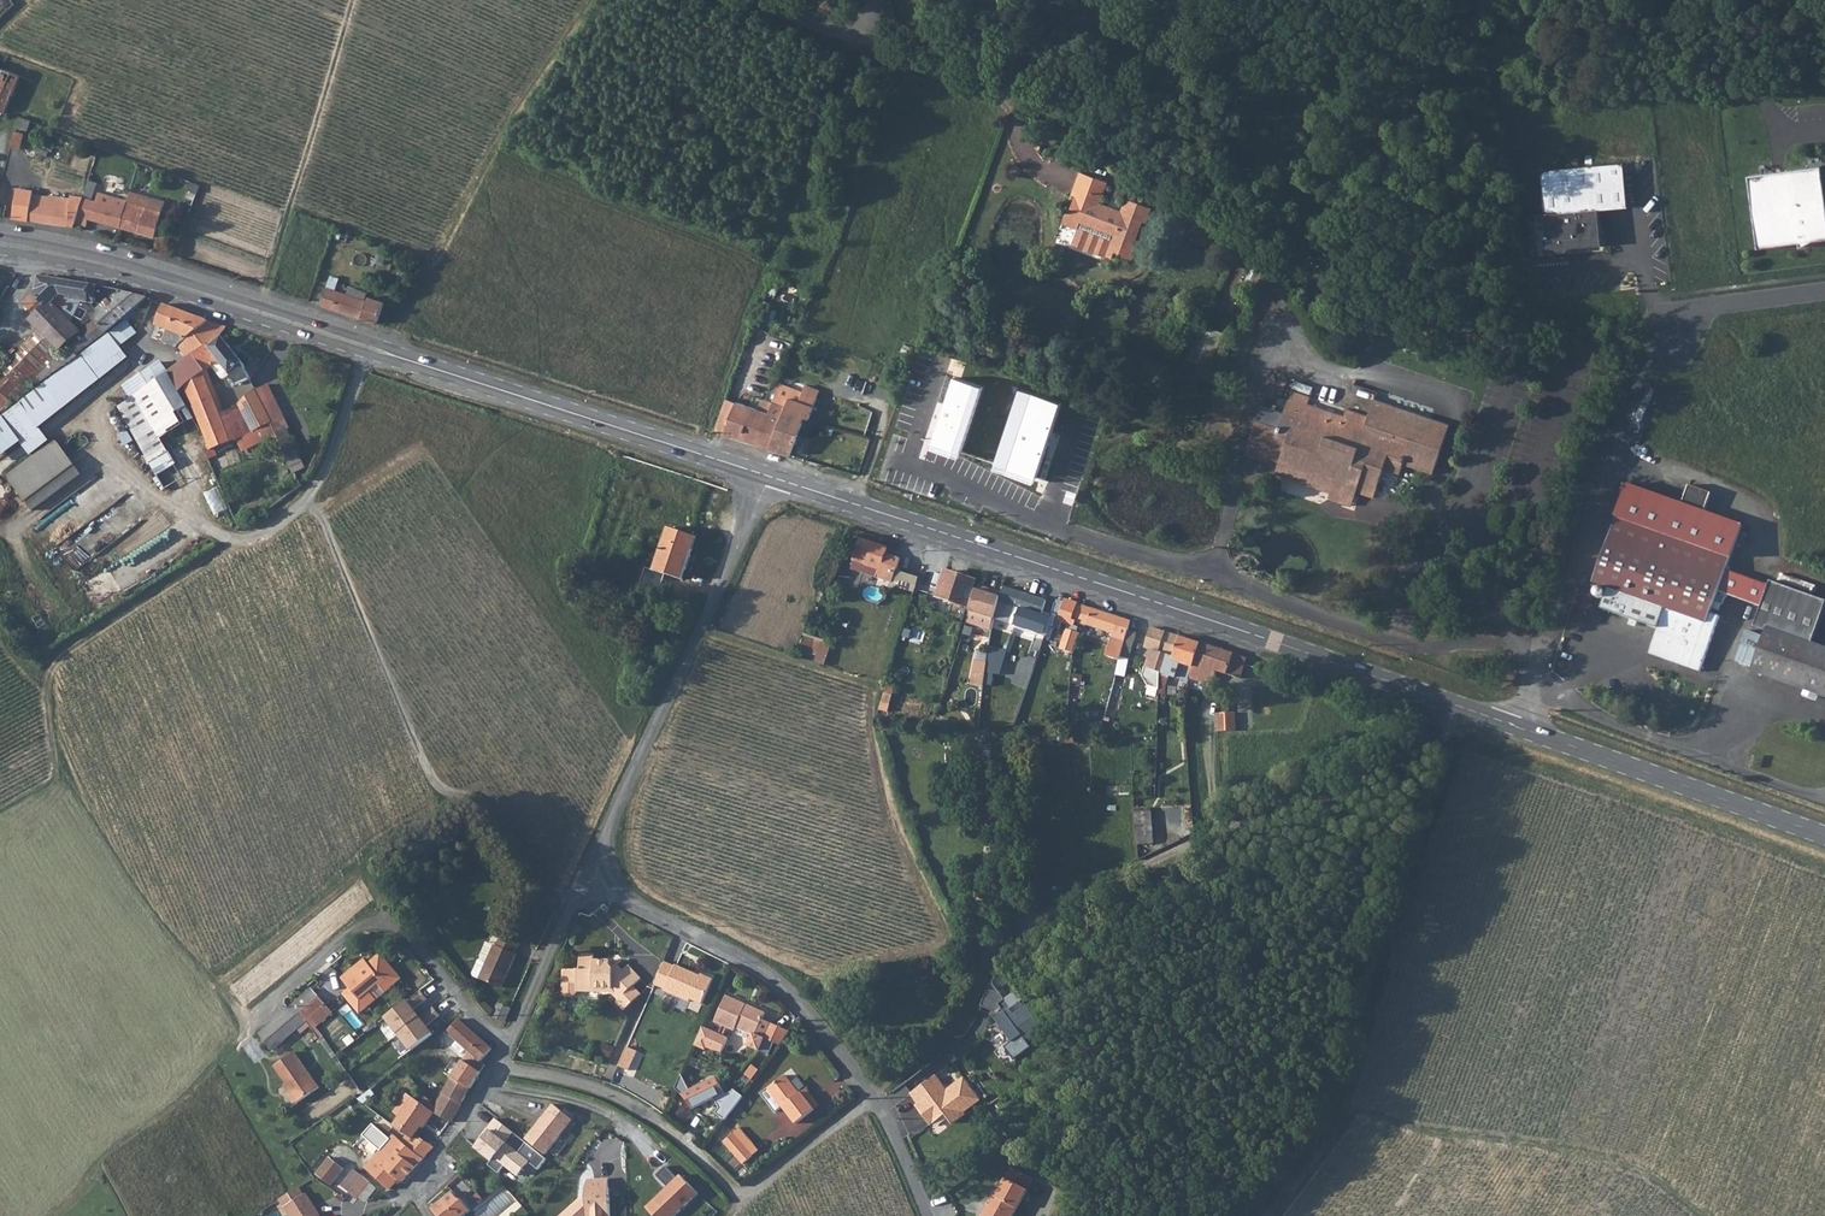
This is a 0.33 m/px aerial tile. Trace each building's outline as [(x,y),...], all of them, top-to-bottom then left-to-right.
[(3,68),(0,75),(0,111),(5,112),(21,75),(3,68)] [(27,131),(32,121),(19,116),(16,126),(27,131)] [(24,133),(15,131),(11,147),(20,149),(24,133)] [(1627,208),(1623,166),(1545,172),(1551,252),(1602,248),(1599,210),(1627,208)] [(1748,176),(1757,249),(1799,244),(1799,248),(1812,242),(1824,240),(1824,197),(1821,166),(1748,176)] [(1081,172),(1073,195),(1076,196),(1070,211),(1067,210),(1063,222),(1078,228),(1072,244),(1106,257),(1107,256),(1112,258),(1115,251),(1119,253),(1118,254),(1120,255),(1125,257),(1132,259),(1137,246),(1132,244),(1141,221),(1146,222),(1151,207),(1127,198),(1123,211),(1117,208),(1116,211),(1108,207),(1108,205),(1100,202),(1107,182),(1081,172)] [(92,200),(97,183),(89,181),(83,197),(92,200)] [(44,223),(74,227),(75,223),(83,197),(71,196),(71,198),(49,195),(49,197),(33,194),(33,191),(17,189),(13,218),(44,223)] [(88,218),(120,228),(127,201),(98,192),(95,201),(92,200),(83,197),(75,223),(86,227),(88,218)] [(164,201),(130,192),(127,201),(120,228),(154,237),(164,201)] [(1547,214),(1535,215),(1536,239),(1548,238),(1547,214)] [(36,292),(24,304),(35,315),(49,300),(58,312),(69,300),(75,301),(77,298),(89,300),(95,315),(88,319),(90,322),(101,336),(126,317),(137,308),(146,298),(119,291),(39,278),(36,292)] [(335,281),(330,279),(327,288),(335,291),(337,283),(334,282),(335,281)] [(335,291),(327,288),(321,304),(350,314),(377,324),(384,302),(369,296),(367,302),(335,291)] [(0,375),(0,391),(8,400),(37,372),(41,376),(39,377),(44,382),(78,357),(77,355),(101,336),(90,322),(74,331),(58,312),(49,300),(35,315),(29,321),(38,330),(0,368),(0,369),(3,372),(0,375)] [(225,328),(163,304),(155,326),(167,330),(164,339),(177,344),(187,359),(172,369),(182,389),(186,388),(190,385),(202,375),(205,373),(191,356),(221,331),(225,328)] [(136,332),(127,320),(78,357),(44,382),(21,401),(39,426),(132,357),(122,343),(136,332)] [(221,331),(191,356),(205,373),(219,363),(235,388),(250,380),(243,365),(221,331)] [(123,386),(131,397),(169,371),(162,359),(123,386)] [(1200,363),(1198,368),(1206,372),(1208,366),(1200,363)] [(131,397),(118,406),(165,490),(189,478),(173,449),(203,431),(199,420),(182,389),(172,369),(169,371),(131,397)] [(794,381),(796,377),(782,372),(779,381),(780,382),(780,383),(792,388),(794,381)] [(190,385),(186,388),(199,420),(203,431),(212,451),(230,443),(202,375),(190,385)] [(769,391),(776,394),(780,383),(780,382),(779,381),(773,379),(769,391)] [(773,401),(786,405),(778,428),(798,434),(805,417),(809,418),(820,391),(794,381),(792,388),(780,383),(776,394),(773,401)] [(1296,382),(1294,390),(1313,395),(1315,387),(1296,382)] [(237,425),(243,437),(271,423),(267,416),(262,405),(271,400),(265,388),(264,387),(256,391),(254,390),(238,406),(240,408),(241,409),(247,419),(237,425)] [(0,391),(0,407),(8,400),(0,391)] [(1310,398),(1291,391),(1280,422),(1271,419),(1269,425),(1256,421),(1244,455),(1267,463),(1269,459),(1279,463),(1277,468),(1345,491),(1348,483),(1357,487),(1356,491),(1357,492),(1374,497),(1384,468),(1400,474),(1403,464),(1406,455),(1416,458),(1416,460),(1435,467),(1450,424),(1375,399),(1369,417),(1366,424),(1343,417),(1308,404),(1310,398)] [(736,402),(726,399),(713,431),(724,434),(736,402)] [(742,440),(770,449),(778,428),(786,405),(773,401),(773,403),(763,399),(760,409),(736,402),(724,434),(730,436),(742,440)] [(271,400),(262,405),(267,416),(276,411),(271,400)] [(0,416),(0,459),(22,443),(31,455),(50,441),(39,426),(21,401),(0,416)] [(1369,417),(1346,409),(1343,417),(1366,424),(1369,417)] [(276,411),(267,416),(271,423),(274,430),(279,428),(277,423),(281,421),(276,411)] [(279,428),(274,430),(294,472),(303,467),(281,421),(277,423),(279,428)] [(798,434),(778,428),(770,449),(791,455),(798,434)] [(31,455),(5,474),(33,511),(82,474),(55,438),(50,441),(31,455)] [(1403,464),(1433,474),(1435,467),(1416,460),(1416,458),(1406,455),(1403,464)] [(1329,498),(1352,506),(1357,492),(1356,491),(1357,487),(1348,483),(1345,491),(1277,468),(1275,474),(1331,493),(1329,498)] [(1628,483),(1617,516),(1593,582),(1609,587),(1601,607),(1641,621),(1642,617),(1659,623),(1658,627),(1649,652),(1663,657),(1667,656),(1671,657),(1673,661),(1700,671),(1720,615),(1711,612),(1742,524),(1704,510),(1711,492),(1689,484),(1683,502),(1628,483)] [(207,494),(216,515),(229,509),(221,488),(207,494)] [(1340,505),(1338,517),(1355,520),(1357,509),(1340,505)] [(668,530),(654,572),(683,582),(698,540),(668,530)] [(860,539),(853,560),(870,565),(878,568),(876,577),(891,582),(899,559),(884,554),(886,547),(860,539)] [(870,565),(853,560),(850,569),(867,574),(870,565)] [(944,570),(935,596),(966,606),(974,580),(944,570)] [(898,571),(895,585),(916,590),(919,576),(898,571)] [(1751,670),(1804,689),(1818,694),(1824,696),(1824,648),(1812,643),(1824,606),(1824,600),(1770,580),(1756,620),(1767,624),(1765,630),(1751,670)] [(973,587),(965,611),(992,620),(992,618),(1000,594),(990,590),(989,592),(973,587)] [(1000,594),(992,618),(1036,632),(1046,600),(1003,587),(1000,594)] [(1055,603),(1050,618),(1048,625),(1059,628),(1061,622),(1068,624),(1060,649),(1073,654),(1079,634),(1076,633),(1078,627),(1074,626),(1076,622),(1086,625),(1091,608),(1065,600),(1063,606),(1055,603)] [(1091,608),(1086,625),(1113,634),(1118,617),(1091,608)] [(1113,634),(1106,656),(1119,660),(1121,655),(1127,631),(1130,621),(1118,617),(1113,634)] [(1642,617),(1641,621),(1658,627),(1659,623),(1642,617)] [(1765,630),(1767,624),(1756,620),(1754,626),(1765,630)] [(1150,627),(1143,646),(1151,649),(1145,667),(1159,671),(1161,672),(1167,654),(1173,657),(1179,637),(1150,627)] [(1127,631),(1121,655),(1129,657),(1136,633),(1127,631)] [(804,651),(830,659),(835,643),(809,636),(804,651)] [(1159,671),(1159,694),(1163,695),(1173,661),(1191,667),(1192,667),(1200,644),(1179,637),(1173,657),(1167,654),(1161,672),(1159,671)] [(1191,667),(1188,678),(1211,685),(1216,671),(1209,668),(1216,649),(1200,644),(1192,667),(1191,667)] [(1216,649),(1209,668),(1216,671),(1239,678),(1246,658),(1216,649)] [(989,653),(976,651),(971,683),(984,685),(989,653)] [(989,665),(988,672),(1002,674),(1004,667),(989,665)] [(886,685),(884,692),(892,695),(894,687),(886,685)] [(1818,694),(1804,689),(1802,694),(1816,699),(1818,694)] [(884,692),(881,702),(890,705),(892,695),(884,692)] [(890,705),(881,702),(878,714),(887,717),(890,705)] [(1239,712),(1219,712),(1218,731),(1238,731),(1239,712)] [(1658,723),(1646,719),(1644,727),(1655,731),(1658,723)] [(1138,855),(1155,856),(1156,812),(1139,811),(1138,855)] [(488,961),(481,978),(502,988),(517,954),(515,953),(518,945),(502,938),(499,945),(496,944),(496,945),(488,961)] [(488,961),(496,945),(487,941),(481,956),(482,959),(488,961)] [(565,977),(564,989),(568,993),(574,994),(578,989),(578,983),(594,984),(594,987),(614,988),(616,990),(622,996),(641,978),(629,965),(624,969),(620,963),(617,966),(615,967),(612,963),(612,960),(595,959),(595,954),(582,953),(581,969),(568,968),(565,977)] [(379,956),(369,965),(388,992),(401,981),(379,956)] [(474,975),(481,978),(488,961),(482,959),(479,960),(473,973),(474,975)] [(665,962),(655,985),(665,989),(664,991),(690,1003),(691,1000),(701,1005),(712,979),(701,974),(696,976),(691,974),(692,972),(676,965),(675,966),(665,962)] [(353,970),(340,980),(349,991),(358,1002),(378,986),(385,994),(388,992),(369,965),(366,966),(365,964),(355,972),(353,970)] [(358,1002),(349,991),(342,996),(358,1016),(385,994),(378,986),(358,1002)] [(309,990),(286,1010),(299,1025),(305,1020),(322,1005),(309,990)] [(726,994),(714,1022),(734,1031),(736,1027),(752,1034),(747,1045),(759,1051),(772,1023),(762,1019),(765,1012),(751,1005),(750,1009),(745,1007),(746,1003),(726,994)] [(385,1016),(398,1033),(420,1017),(407,1000),(385,1016)] [(1039,1026),(1024,1002),(1007,1015),(1003,1009),(993,1017),(1009,1039),(1002,1044),(1012,1057),(1029,1044),(1024,1037),(1039,1026)] [(498,1003),(492,1017),(504,1022),(510,1008),(498,1003)] [(286,1010),(258,1035),(271,1050),(299,1025),(286,1010)] [(398,1033),(411,1051),(433,1034),(420,1017),(398,1033)] [(470,1052),(451,1079),(470,1090),(486,1064),(481,1060),(492,1048),(458,1019),(447,1032),(470,1052)] [(728,1037),(702,1026),(702,1027),(695,1043),(707,1048),(708,1045),(722,1051),(728,1037)] [(627,1048),(619,1066),(628,1071),(637,1052),(627,1048)] [(294,1052),(274,1066),(291,1091),(288,1093),(297,1105),(320,1089),(294,1052)] [(452,1077),(461,1064),(454,1059),(445,1072),(452,1077)] [(753,1065),(748,1075),(755,1080),(761,1069),(753,1065)] [(725,1092),(717,1076),(690,1090),(682,1074),(676,1088),(688,1101),(692,1108),(725,1092)] [(784,1074),(767,1089),(782,1107),(784,1106),(797,1121),(814,1106),(800,1090),(799,1091),(784,1074)] [(981,1099),(964,1077),(946,1090),(935,1075),(911,1092),(918,1103),(920,1102),(925,1108),(921,1111),(931,1124),(945,1113),(953,1123),(964,1115),(962,1112),(981,1099)] [(435,1108),(432,1112),(451,1123),(470,1090),(451,1079),(435,1108)] [(395,1112),(401,1116),(413,1100),(408,1096),(395,1112)] [(401,1116),(394,1124),(412,1139),(414,1137),(424,1124),(432,1112),(415,1098),(413,1100),(401,1116)] [(920,1102),(918,1103),(916,1104),(921,1111),(925,1108),(920,1102)] [(550,1103),(524,1137),(544,1153),(554,1139),(571,1118),(550,1103)] [(513,1131),(496,1118),(488,1128),(490,1130),(476,1147),(492,1159),(488,1164),(499,1172),(506,1164),(518,1174),(529,1161),(538,1169),(547,1158),(526,1142),(518,1152),(505,1141),(513,1131)] [(725,1142),(735,1153),(744,1144),(734,1134),(725,1142)] [(412,1139),(407,1146),(424,1159),(433,1148),(414,1137),(412,1139)] [(379,1161),(370,1170),(389,1189),(398,1181),(399,1180),(383,1165),(397,1151),(415,1168),(424,1159),(407,1146),(403,1144),(399,1147),(399,1145),(397,1142),(393,1142),(391,1145),(391,1148),(388,1146),(376,1159),(379,1161)] [(744,1144),(735,1153),(746,1164),(755,1155),(744,1144)] [(399,1180),(398,1181),(401,1183),(415,1168),(397,1151),(383,1165),(399,1180)] [(328,1157),(314,1173),(328,1184),(342,1168),(328,1157)] [(979,1215),(980,1215),(1011,1215),(1031,1176),(1010,1165),(1003,1178),(1002,1177),(988,1203),(986,1202),(979,1215)] [(654,1215),(674,1215),(698,1193),(680,1175),(677,1178),(666,1166),(656,1175),(668,1187),(646,1208),(654,1215)] [(352,1168),(339,1183),(357,1197),(369,1182),(352,1168)] [(465,1174),(446,1187),(451,1194),(452,1193),(458,1201),(460,1199),(474,1187),(465,1174)] [(585,1201),(577,1201),(560,1215),(610,1215),(608,1179),(588,1180),(588,1190),(585,1190),(585,1201)] [(285,1195),(276,1201),(286,1215),(313,1215),(312,1215),(315,1214),(302,1195),(300,1196),(296,1190),(294,1189),(289,1193),(285,1195)] [(451,1194),(432,1209),(437,1215),(464,1215),(470,1212),(460,1199),(458,1201),(452,1193),(451,1194)]
